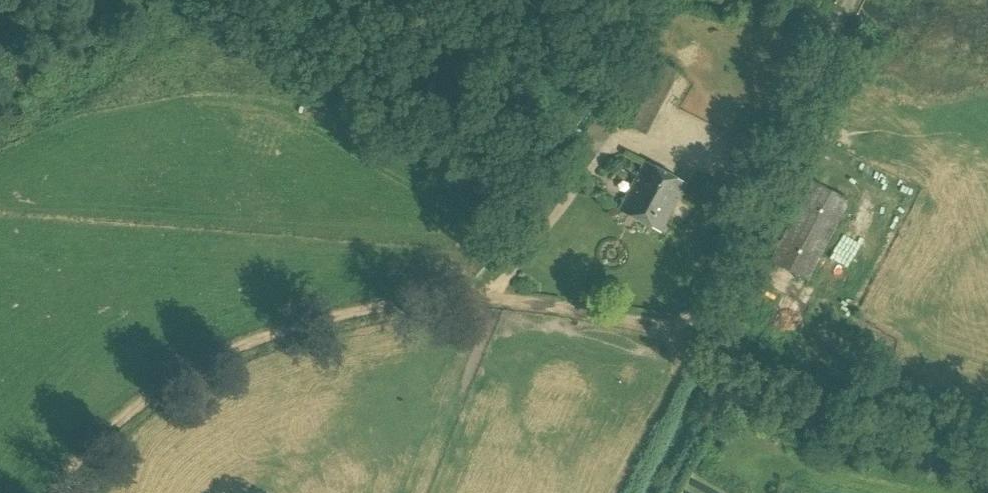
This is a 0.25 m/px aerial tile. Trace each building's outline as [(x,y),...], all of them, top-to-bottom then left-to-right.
[(644,136),(678,72),(630,47),(597,109),(601,111),(584,134),(602,147),(620,123),(644,136)] [(660,231),(685,184),(645,162),(619,209),(660,231)] [(806,280),(847,201),(811,182),(770,261),(806,280)]
